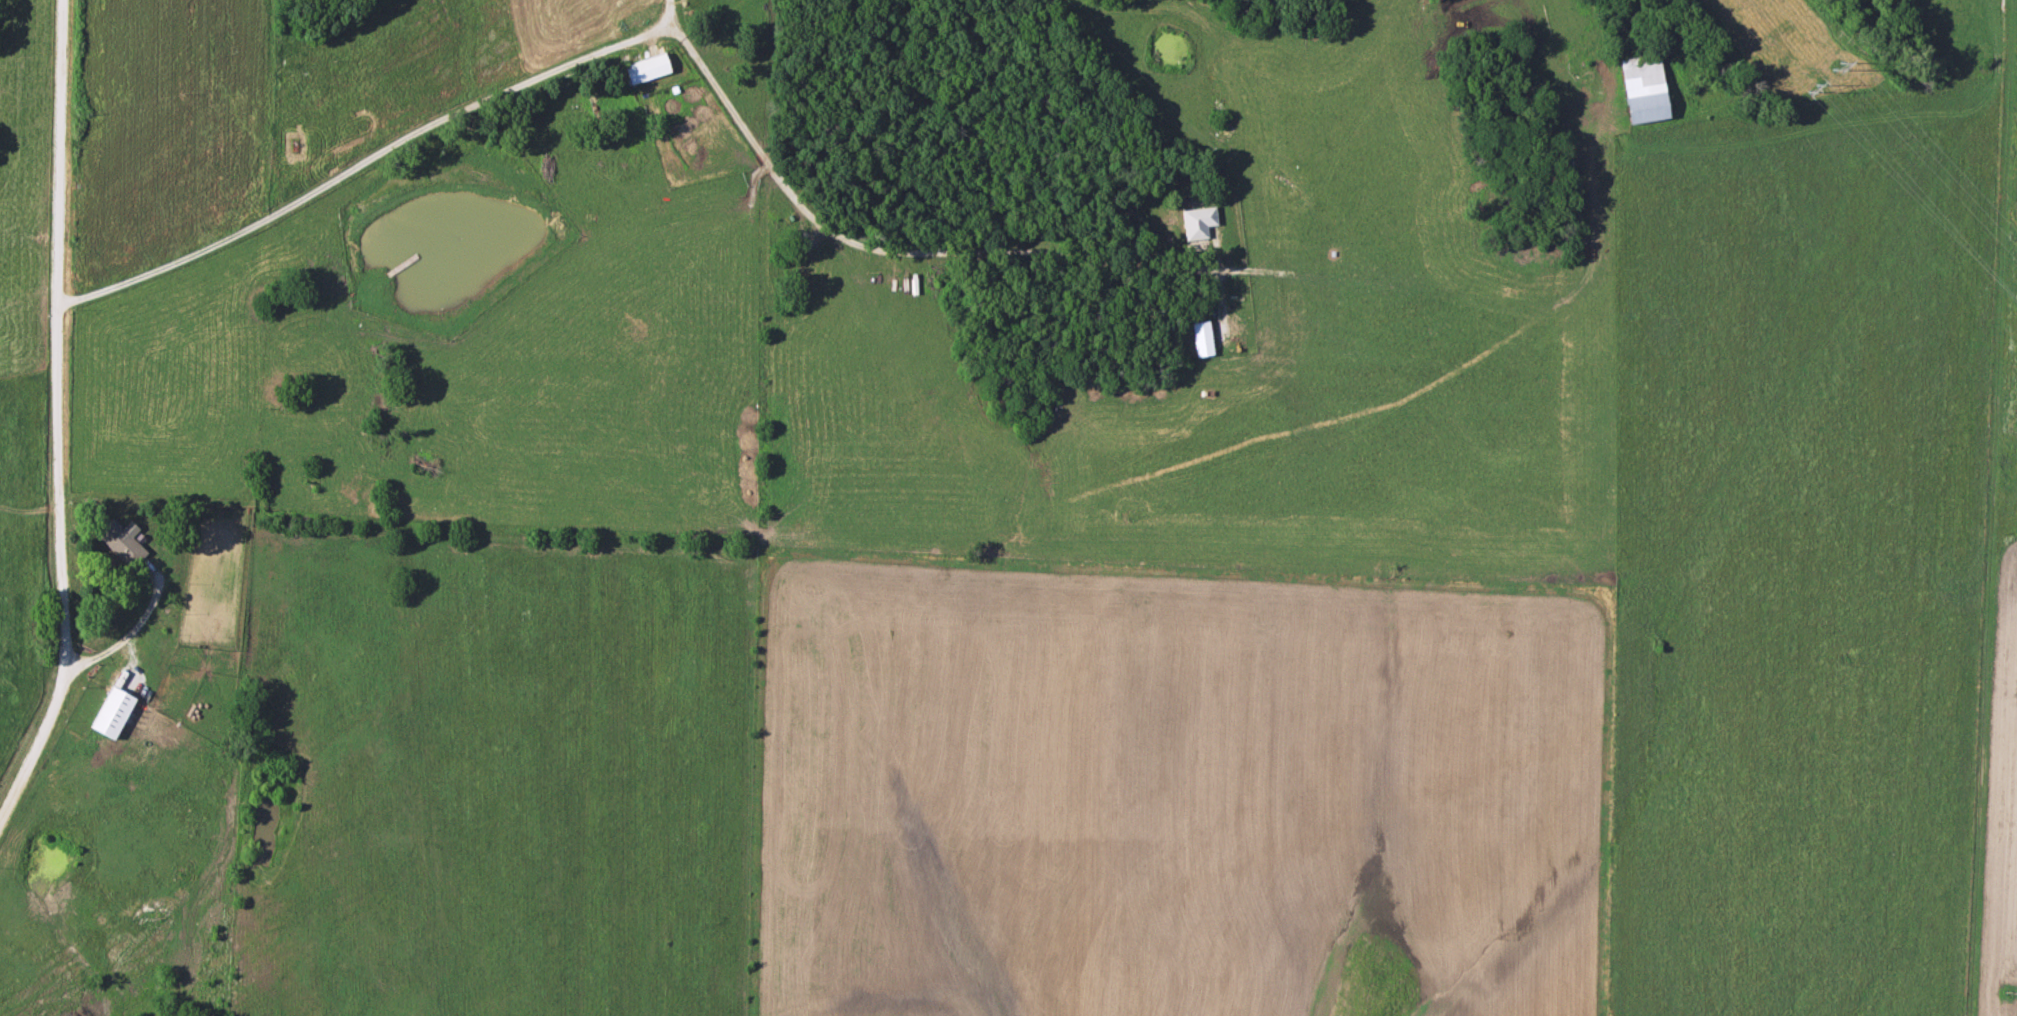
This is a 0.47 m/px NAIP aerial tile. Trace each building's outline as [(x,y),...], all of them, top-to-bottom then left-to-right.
[(628,85),(668,72),(661,52),(621,65),(628,85)] [(1665,118),(1657,54),(1618,59),(1627,124),(1665,118)] [(1180,210),(1184,241),(1205,239),(1204,226),(1215,225),(1213,207),(1180,210)] [(93,535),(127,568),(143,552),(110,518),(93,535)] [(86,727),(111,741),(133,699),(109,686),(86,727)]
